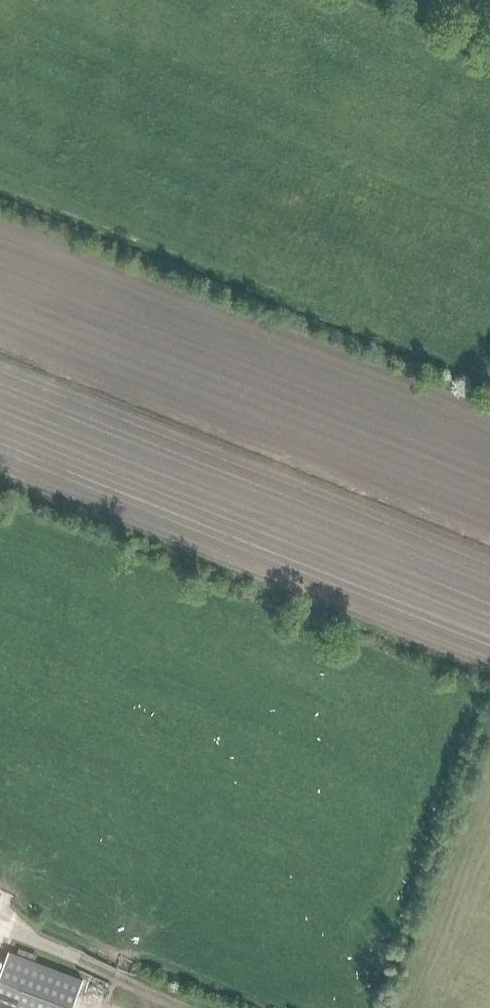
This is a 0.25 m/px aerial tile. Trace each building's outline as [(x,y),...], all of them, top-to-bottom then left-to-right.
[(82,982),(8,953),(0,974),(0,1007),(72,1007),(82,982)]
